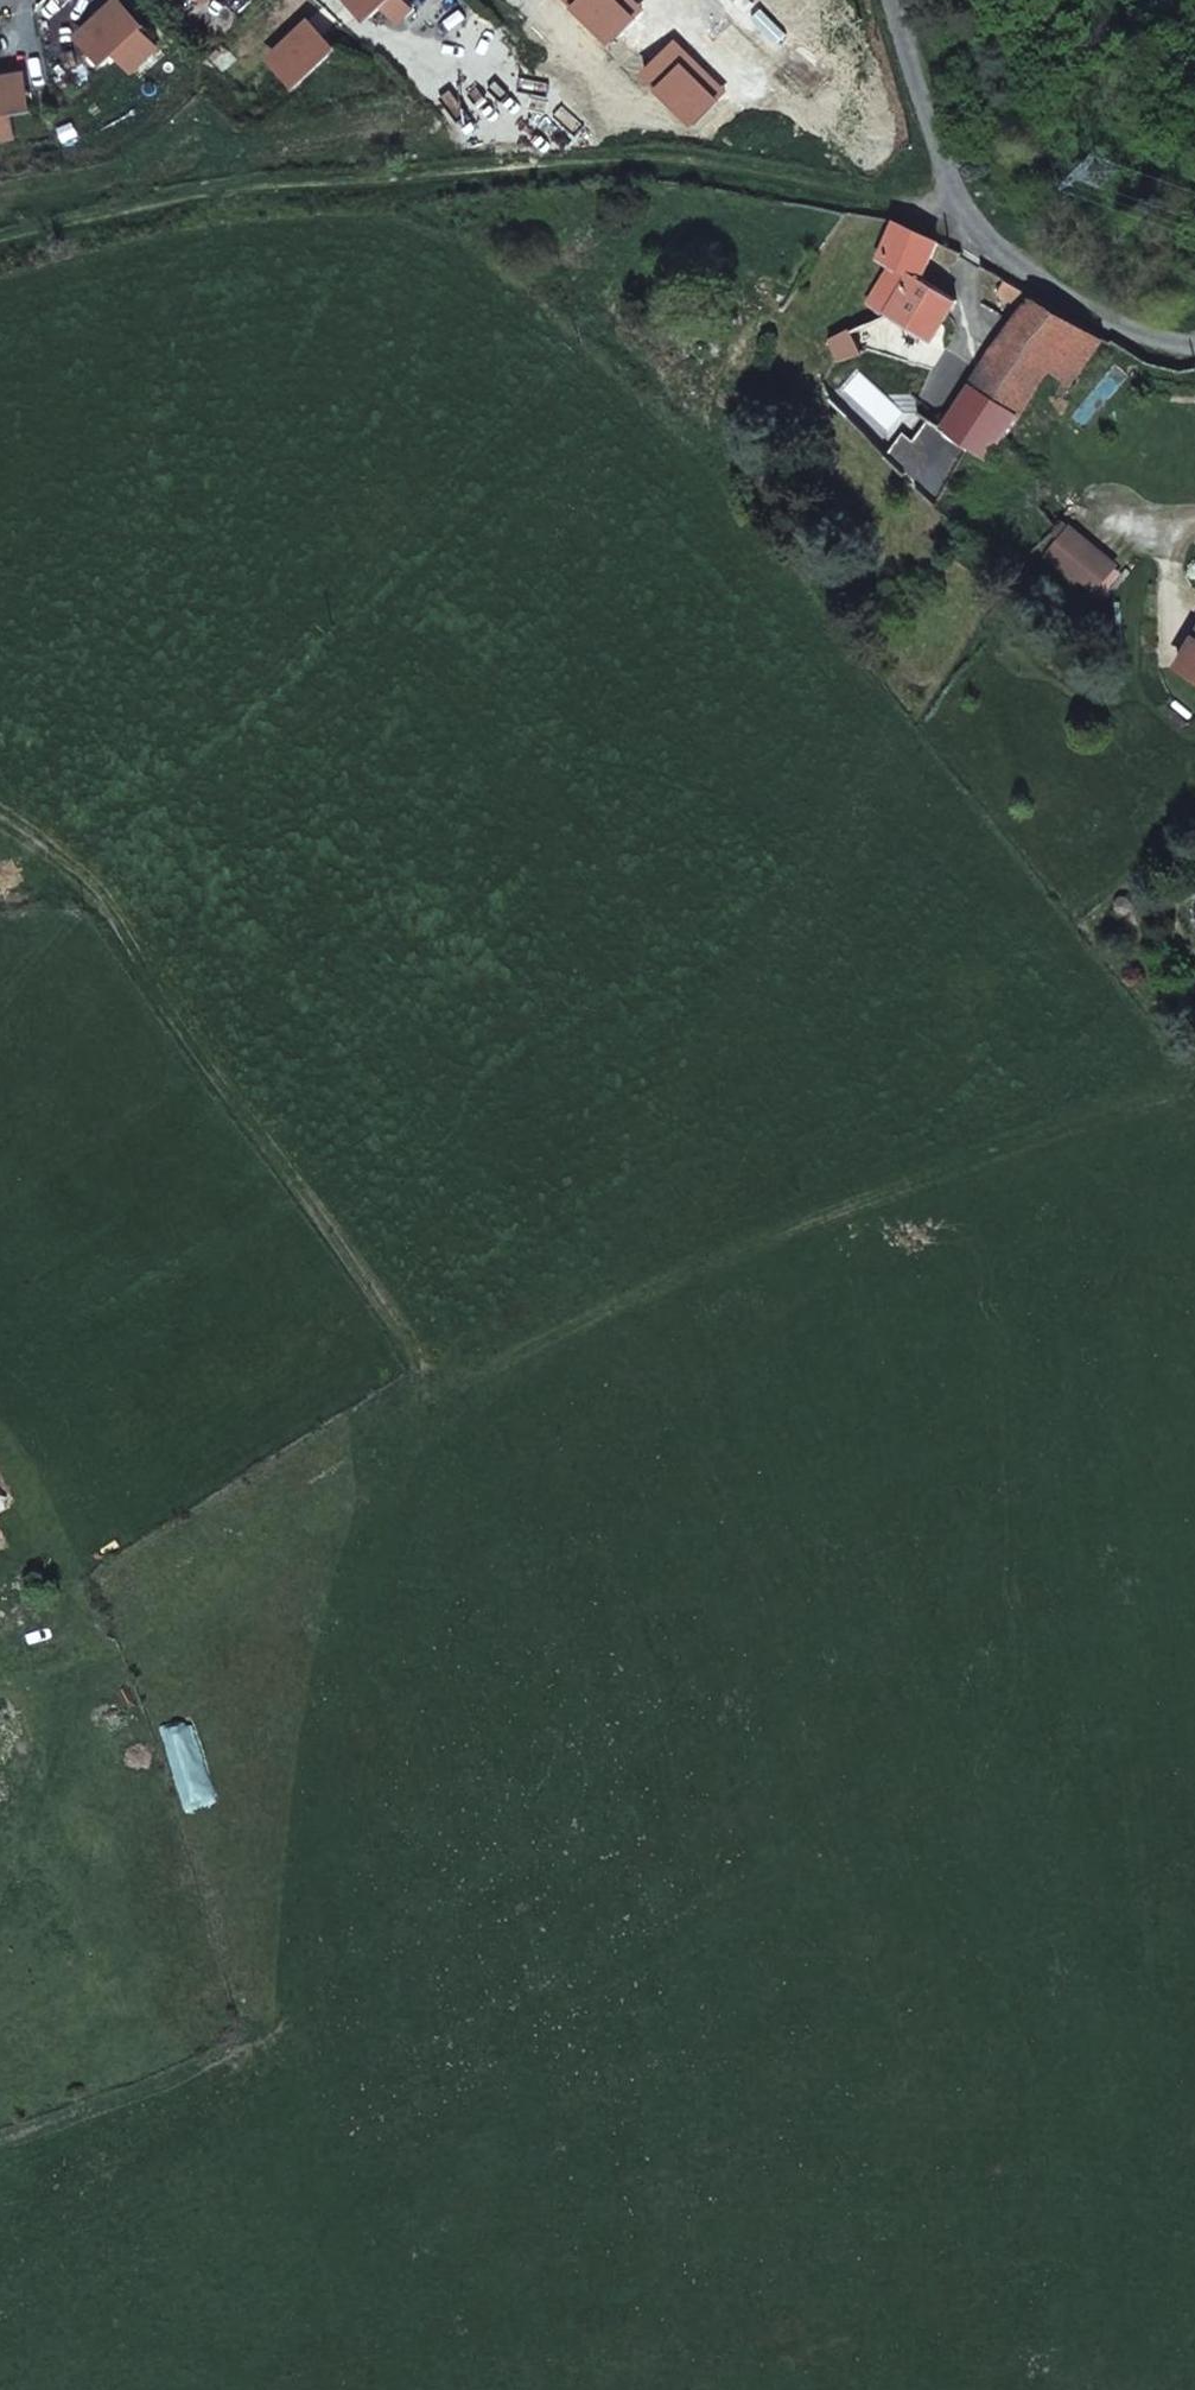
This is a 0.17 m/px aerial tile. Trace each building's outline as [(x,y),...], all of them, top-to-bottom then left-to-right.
[(371,17),(383,6),(398,23),(412,9),(404,0),(354,0),(371,17)] [(158,46),(123,8),(84,44),(104,66),(116,55),(132,71),(158,46)] [(335,52),(314,30),(275,66),(296,88),(335,52)] [(22,84),(0,87),(0,140),(14,138),(11,116),(27,113),(22,84)] [(959,296),(921,274),(939,238),(899,218),(880,252),(912,269),(890,308),(913,326),(931,341),(959,296)] [(1029,303),(1037,292),(1010,276),(1003,287),(1029,303)] [(998,344),(1049,374),(1069,385),(1108,334),(1037,292),(1029,303),(998,344)] [(831,333),(841,352),(863,343),(853,324),(831,333)] [(998,344),(971,380),(1018,415),(1030,399),(1049,374),(998,344)] [(866,400),(848,380),(829,391),(851,416),(866,400)] [(971,380),(941,420),(973,445),(986,456),(998,441),(1018,415),(971,380)] [(998,441),(1019,458),(1053,417),(1030,399),(1018,415),(998,441)] [(919,403),(882,449),(937,506),(973,445),(941,420),(919,403)] [(1069,528),(1046,557),(1090,593),(1113,565),(1069,528)] [(1194,672),(1194,643),(1183,666),(1194,672)]
